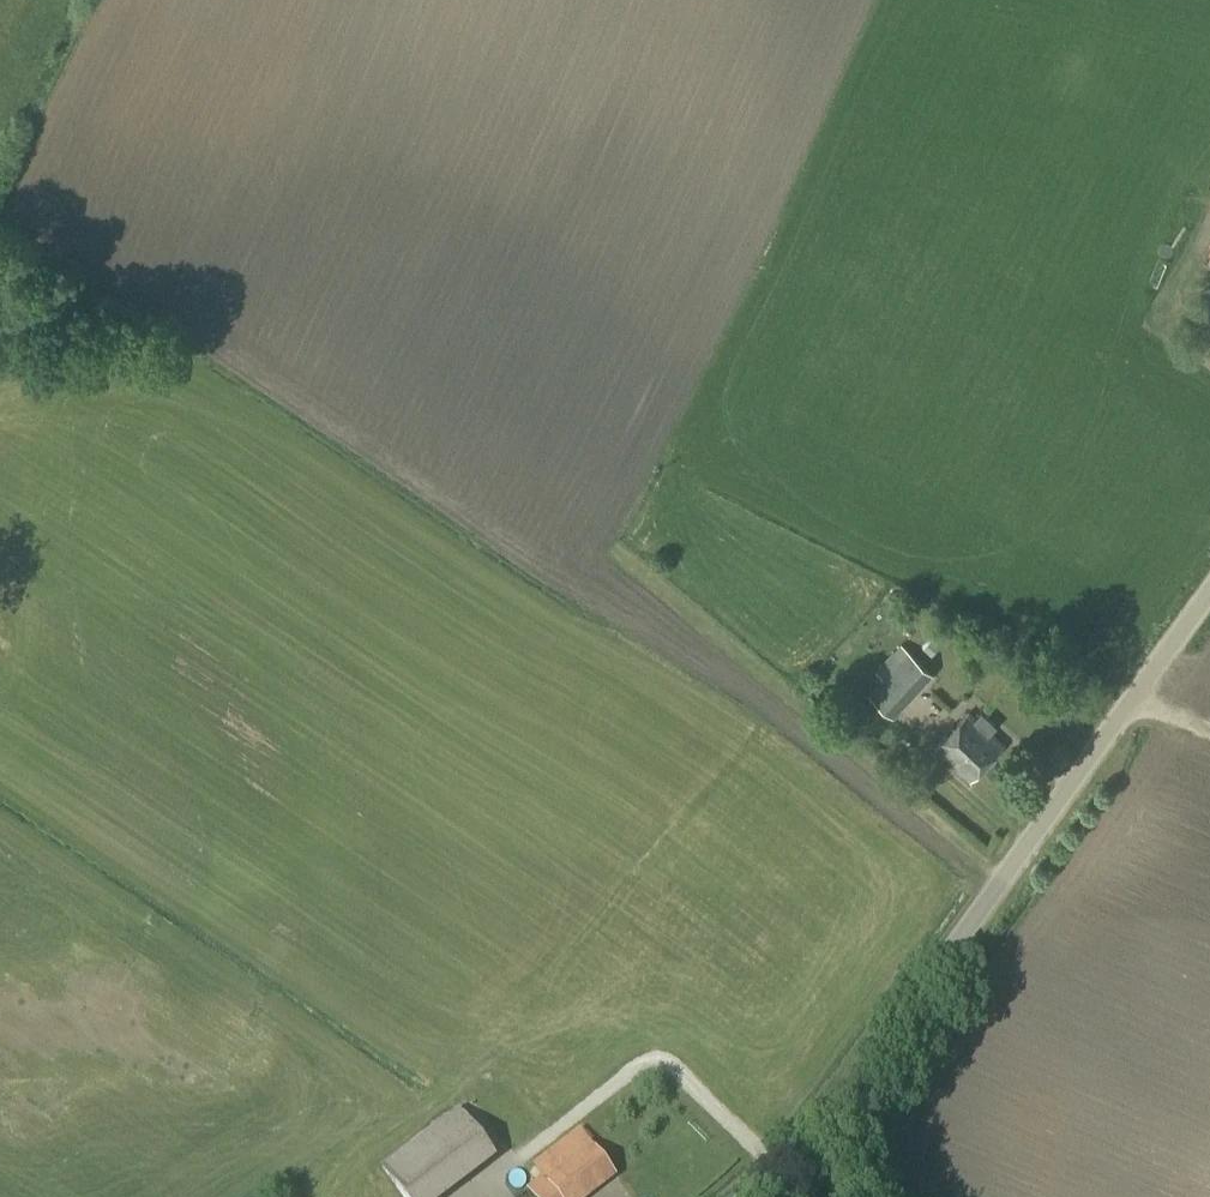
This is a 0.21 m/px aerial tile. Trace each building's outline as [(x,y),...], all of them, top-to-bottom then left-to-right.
[(1199,332),(1209,338),(1209,314),(1199,332)] [(893,718),(934,674),(901,643),(875,671),(883,679),(868,694),(893,718)] [(935,748),(970,781),(1003,746),(990,733),(996,727),(982,714),(976,720),(968,713),(935,748)] [(514,1185),(480,1124),(396,1171),(410,1196),(493,1196),(514,1185)] [(609,1158),(559,1188),(564,1196),(633,1196),(609,1158)]
